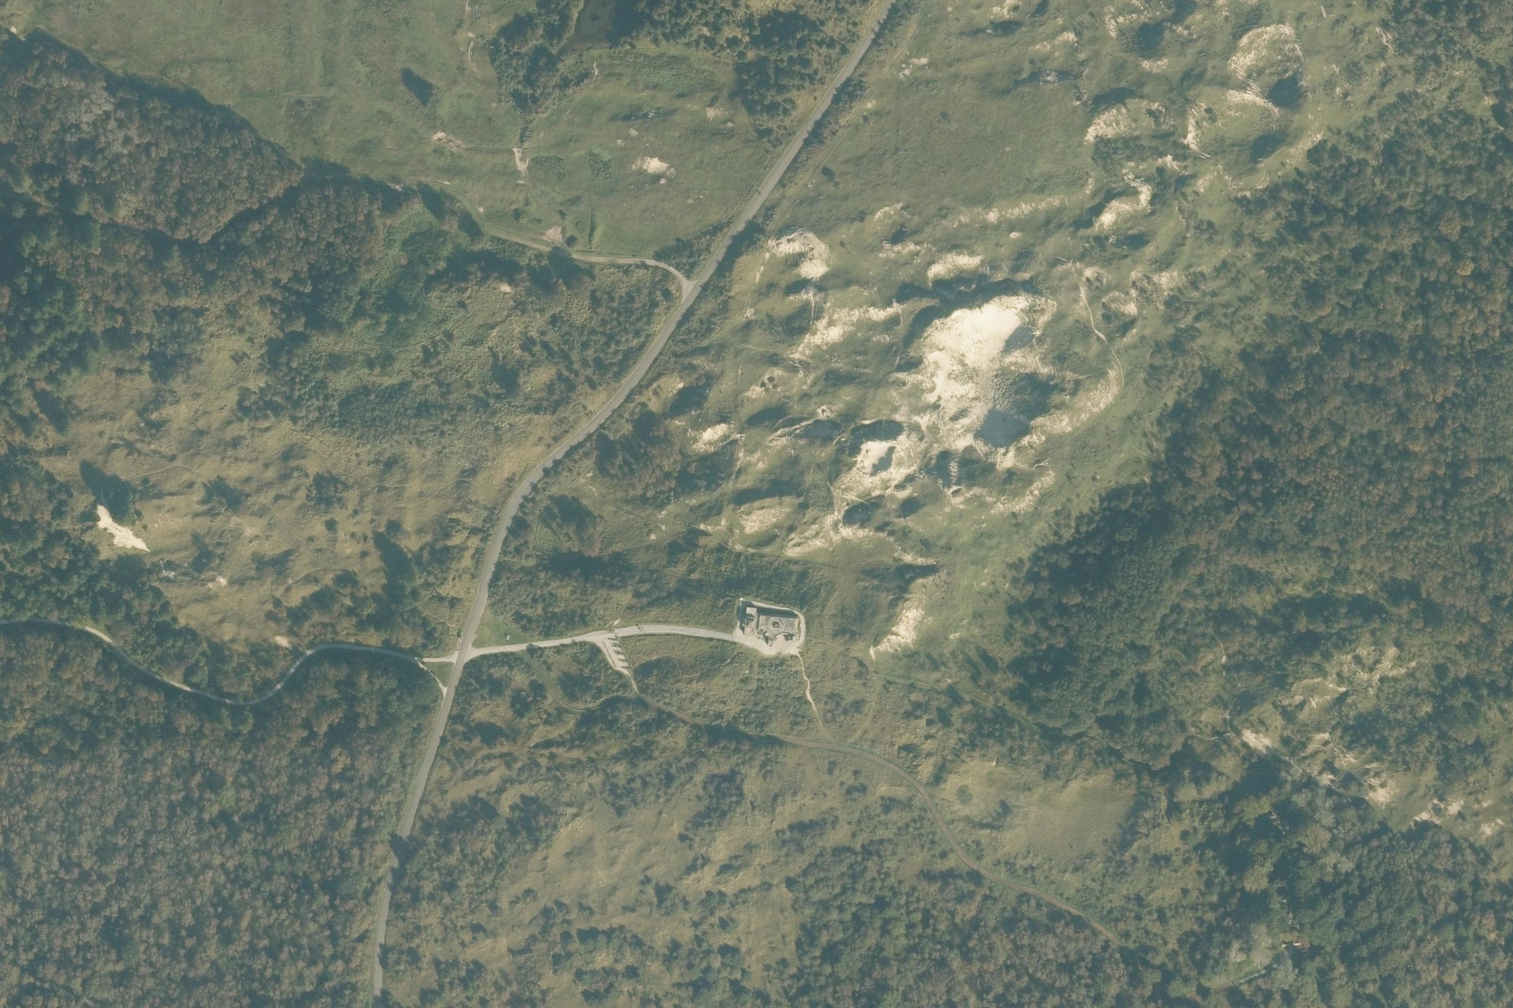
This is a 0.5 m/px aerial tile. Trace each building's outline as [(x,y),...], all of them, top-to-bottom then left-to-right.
[(771,646),(777,632),(786,633),(786,637),(787,639),(788,640),(797,641),(798,630),(796,627),(798,615),(756,611),(756,606),(746,605),(746,614),(745,614),(743,614),(742,624),(744,624),(745,625),(744,633),(753,634),(754,631),(758,631),(758,633),(760,634),(768,634),(767,642),(767,644),(771,646)]
